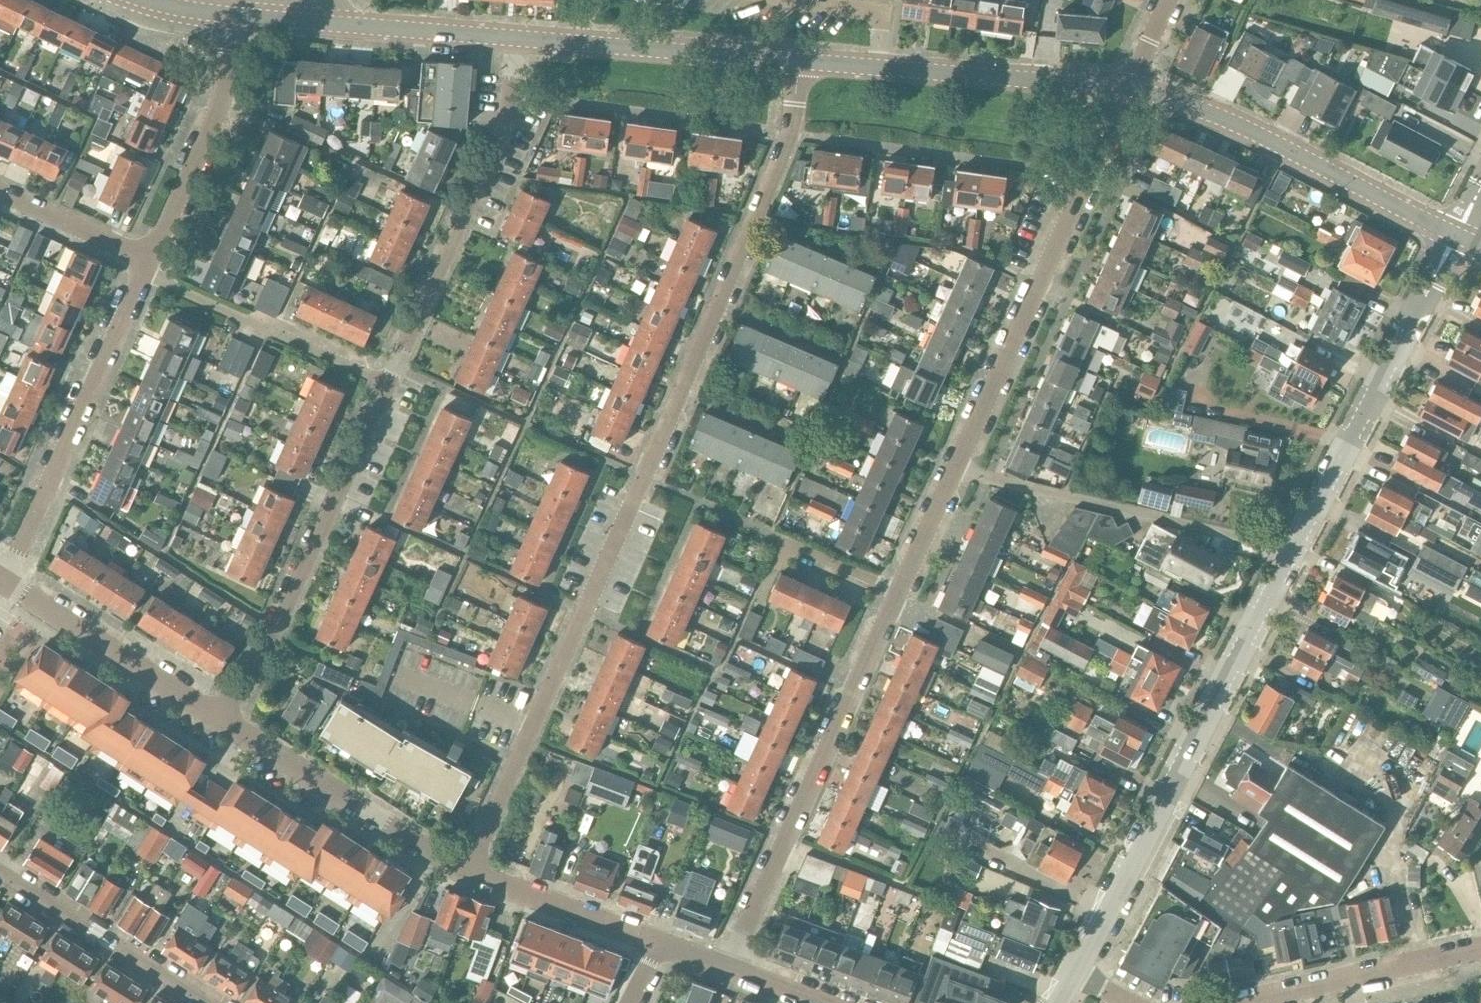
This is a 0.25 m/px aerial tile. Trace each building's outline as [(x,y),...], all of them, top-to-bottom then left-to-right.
[(18,25),(31,0),(4,0),(0,8),(0,16),(18,25)] [(31,0),(18,25),(40,36),(52,10),(31,0)] [(902,16),(926,19),(929,0),(904,0),(902,16)] [(950,23),(953,0),(929,0),(926,19),(950,23)] [(974,27),(978,0),(953,0),(950,23),(974,27)] [(997,30),(1002,0),(978,0),(974,27),(997,30)] [(997,30),(1022,34),(1027,0),(1002,0),(997,30)] [(1113,0),(1095,0),(1088,14),(1059,12),(1057,37),(1071,38),(1072,42),(1080,43),(1081,39),(1104,40),(1106,16),(1113,0)] [(1373,9),(1446,30),(1451,14),(1401,0),(1375,0),(1373,9)] [(74,21),(52,10),(40,36),(62,46),(74,21)] [(1198,27),(1180,64),(1204,75),(1213,56),(1220,60),(1229,41),(1225,40),(1229,31),(1205,20),(1201,28),(1198,27)] [(95,31),(74,21),(62,46),(83,56),(95,31)] [(1271,91),(1280,96),(1293,72),(1284,67),(1287,62),(1262,49),(1266,41),(1245,30),(1227,65),(1228,66),(1229,64),(1247,74),(1246,77),(1253,80),(1255,84),(1257,88),(1260,91),(1263,94),(1268,97),(1271,91)] [(83,56),(105,67),(108,60),(117,41),(95,31),(83,56)] [(126,46),(117,41),(108,60),(117,64),(126,46)] [(1412,61),(1467,88),(1475,71),(1421,44),(1412,61)] [(135,50),(126,46),(117,64),(126,68),(135,50)] [(1370,51),(1354,46),(1351,56),(1367,61),(1370,51)] [(144,54),(135,50),(126,68),(130,70),(135,73),(144,54)] [(1360,64),(1352,78),(1388,96),(1396,81),(1456,110),(1467,88),(1412,61),(1398,57),(1372,50),(1367,65),(1366,67),(1360,64)] [(22,64),(29,67),(35,55),(28,52),(22,64)] [(135,73),(144,77),(153,59),(144,54),(135,73)] [(144,77),(153,81),(157,73),(162,63),(153,59),(144,77)] [(108,60),(105,67),(102,71),(125,82),(130,70),(126,68),(117,64),(108,60)] [(418,120),(418,121),(467,125),(472,65),(440,63),(422,61),(420,89),(409,89),(407,119),(418,120)] [(322,94),(324,64),(298,62),(298,63),(285,62),(283,81),(276,81),(275,104),(295,105),(296,92),(322,94)] [(29,67),(22,64),(16,76),(23,79),(29,67)] [(350,66),(324,64),(322,94),(348,96),(350,66)] [(376,67),(350,66),(348,96),(373,98),(376,67)] [(376,67),(373,98),(400,100),(402,69),(376,67)] [(1356,89),(1314,67),(1307,82),(1302,79),(1289,104),(1319,119),(1320,116),(1337,125),(1356,89)] [(64,85),(72,88),(78,76),(70,72),(64,85)] [(172,107),(182,84),(157,73),(153,81),(147,95),(172,107)] [(9,92),(18,96),(23,85),(14,81),(9,92)] [(72,88),(64,85),(59,96),(67,100),(72,88)] [(1396,105),(1368,90),(1361,103),(1389,118),(1396,105)] [(18,96),(9,92),(4,103),(13,107),(18,96)] [(111,111),(115,103),(96,94),(88,110),(96,114),(100,105),(111,111)] [(162,129),(172,107),(147,95),(137,117),(162,129)] [(53,113),(61,117),(62,117),(66,106),(58,102),(53,113)] [(115,103),(111,111),(100,105),(96,114),(99,115),(98,118),(111,124),(119,105),(115,103)] [(61,117),(53,113),(52,113),(47,123),(56,128),(61,117)] [(131,114),(121,137),(152,151),(162,129),(137,117),(131,114)] [(582,149),(587,117),(562,114),(557,145),(582,149)] [(313,141),(319,128),(293,116),(288,129),(290,130),(311,139),(313,141)] [(587,117),(582,149),(607,152),(611,120),(587,117)] [(2,120),(0,124),(0,153),(11,158),(24,130),(2,120)] [(370,134),(371,121),(361,121),(361,133),(370,134)] [(371,121),(370,134),(370,142),(380,143),(381,122),(371,121)] [(1395,121),(1380,150),(1424,173),(1430,161),(1435,161),(1440,152),(1437,147),(1439,144),(1395,121)] [(647,158),(652,126),(628,123),(623,154),(647,158)] [(652,126),(647,158),(672,161),(677,130),(652,126)] [(1160,127),(1150,150),(1182,164),(1192,141),(1160,127)] [(319,128),(313,141),(323,145),(328,132),(319,128)] [(417,153),(446,166),(458,142),(429,129),(417,153)] [(46,140),(24,130),(11,158),(33,168),(46,140)] [(287,138),(270,130),(259,153),(298,171),(309,146),(308,145),(301,142),(300,144),(287,138)] [(289,133),(287,138),(300,144),(301,142),(308,145),(311,139),(290,130),(289,133)] [(394,142),(404,147),(410,134),(401,130),(394,142)] [(713,167),(717,136),(693,132),(688,164),(713,167)] [(717,136),(713,167),(738,171),(742,139),(717,136)] [(46,140),(33,168),(56,178),(68,150),(46,140)] [(1214,151),(1192,141),(1182,164),(1203,174),(1214,151)] [(404,147),(394,142),(389,155),(383,167),(391,170),(397,159),(398,159),(404,147)] [(838,153),(813,149),(811,166),(806,165),(804,179),(802,179),(801,186),(824,190),(825,183),(834,184),(838,153)] [(1236,161),(1214,151),(1203,174),(1225,184),(1236,161)] [(259,153),(250,175),(280,188),(280,187),(289,191),(298,171),(259,153)] [(446,166),(417,153),(405,177),(435,191),(446,166)] [(834,184),(833,191),(868,196),(871,176),(860,174),(863,156),(838,153),(834,184)] [(110,176),(136,188),(146,165),(120,154),(110,176)] [(574,170),(584,171),(586,157),(576,156),(574,170)] [(88,171),(92,164),(80,158),(76,166),(88,171)] [(342,173),(346,165),(334,160),(330,168),(342,173)] [(905,195),(910,163),(886,160),(881,191),(905,195)] [(1225,184),(1247,194),(1243,204),(1251,207),(1262,186),(1253,182),(1258,172),(1236,161),(1225,184)] [(910,163),(905,195),(930,198),(935,167),(910,163)] [(92,164),(88,171),(100,177),(104,169),(92,164)] [(536,179),(558,183),(561,168),(538,165),(536,179)] [(649,181),(651,167),(641,166),(639,179),(649,181)] [(74,170),(67,184),(78,189),(84,175),(74,170)] [(584,171),(574,170),(571,183),(582,185),(584,171)] [(978,205),(982,173),(958,170),(956,181),(945,179),(941,207),(952,208),(953,202),(978,205)] [(982,173),(978,205),(1002,209),(1007,177),(982,173)] [(270,211),(280,188),(250,175),(240,197),(270,211)] [(110,176),(97,205),(110,211),(113,204),(126,210),(136,188),(110,176)] [(705,190),(715,191),(717,178),(707,176),(705,190)] [(647,195),(649,181),(639,179),(637,194),(647,195)] [(1164,203),(1171,188),(1153,181),(1146,195),(1164,203)] [(514,209),(540,221),(550,200),(524,188),(514,209)] [(1171,188),(1164,203),(1173,207),(1180,192),(1171,188)] [(715,191),(705,190),(703,204),(712,205),(715,191)] [(392,216),(418,228),(429,203),(403,191),(392,216)] [(303,199),(301,203),(313,208),(316,200),(305,194),(303,199)] [(825,209),(835,211),(837,197),(827,196),(825,209)] [(260,232),(270,211),(240,197),(230,219),(260,232)] [(624,214),(640,221),(638,220),(645,204),(631,197),(624,214)] [(322,218),(328,204),(316,199),(316,200),(313,208),(301,203),(299,208),(322,218)] [(1123,225),(1151,237),(1162,212),(1135,200),(1123,225)] [(1198,220),(1207,225),(1214,209),(1205,204),(1198,220)] [(897,220),(906,222),(909,208),(899,206),(897,220)] [(540,221),(514,209),(504,232),(530,244),(540,221)] [(835,211),(825,209),(823,223),(833,224),(835,211)] [(1225,214),(1214,209),(1207,225),(1217,230),(1225,214)] [(640,221),(624,214),(614,237),(628,244),(630,244),(640,221)] [(1312,215),(1309,222),(1317,226),(1320,219),(1312,215)] [(408,250),(418,228),(392,216),(382,237),(408,250)] [(1331,234),(1342,240),(1346,233),(1336,227),(1338,223),(1326,217),(1320,229),(1331,234)] [(679,239),(706,252),(716,230),(689,218),(679,239)] [(969,232),(979,233),(981,220),(981,219),(971,218),(969,232)] [(251,253),(260,232),(230,219),(221,240),(251,253)] [(906,222),(897,220),(894,234),(904,236),(906,222)] [(328,249),(338,229),(339,226),(330,222),(319,245),(328,249)] [(1353,246),(1385,263),(1390,254),(1393,255),(1398,246),(1395,244),(1397,241),(1364,224),(1353,246)] [(9,247),(22,253),(32,231),(19,225),(9,247)] [(1139,262),(1151,237),(1123,225),(1112,250),(1139,262)] [(1327,242),(1331,234),(1320,229),(1316,236),(1327,242)] [(1249,231),(1242,244),(1256,251),(1263,238),(1249,231)] [(979,233),(969,232),(967,245),(977,247),(979,233)] [(28,256),(41,261),(44,254),(52,258),(58,243),(38,234),(28,256)] [(1342,240),(1331,234),(1327,242),(1338,248),(1342,240)] [(1226,257),(1231,245),(1212,235),(1206,245),(1226,257)] [(408,250),(382,237),(372,259),(399,271),(408,250)] [(628,244),(614,237),(606,254),(621,260),(628,244)] [(292,251),(296,243),(285,238),(281,246),(292,251)] [(697,273),(706,252),(679,239),(670,261),(697,273)] [(221,240),(211,262),(246,278),(256,256),(251,253),(221,240)] [(920,246),(900,242),(896,252),(915,260),(920,246)] [(296,243),(292,251),(304,256),(308,248),(296,243)] [(526,245),(523,251),(531,254),(533,249),(526,245)] [(1188,254),(1201,260),(1205,253),(1191,246),(1188,254)] [(1385,263),(1353,246),(1341,267),(1374,285),(1376,281),(1379,283),(1383,274),(1380,272),(1385,263)] [(22,253),(9,247),(4,257),(18,263),(22,253)] [(74,250),(64,272),(92,285),(102,263),(74,250)] [(1128,287),(1139,262),(1112,250),(1101,274),(1128,287)] [(506,272),(533,284),(543,262),(516,251),(506,272)] [(890,267),(909,275),(915,260),(896,252),(890,267)] [(1201,260),(1188,254),(1183,265),(1197,271),(1201,260)] [(957,279),(983,290),(993,267),(968,255),(957,279)] [(41,261),(28,256),(24,263),(37,269),(41,261)] [(295,258),(291,267),(298,270),(302,261),(295,258)] [(687,294),(697,273),(670,261),(660,282),(687,294)] [(200,285),(231,298),(231,297),(230,297),(235,287),(241,290),(246,278),(211,262),(200,285)] [(395,279),(369,268),(357,263),(352,273),(365,279),(390,290),(395,279)] [(601,266),(595,279),(609,285),(615,272),(601,266)] [(64,272),(55,294),(82,307),(92,285),(64,272)] [(523,306),(533,284),(506,272),(496,293),(523,306)] [(1128,287),(1101,274),(1089,299),(1117,312),(1128,287)] [(1280,285),(1296,293),(1310,300),(1314,292),(1285,277),(1280,285)] [(265,314),(278,284),(267,279),(254,309),(265,314)] [(957,279),(947,301),(973,313),(983,290),(957,279)] [(678,316),(687,294),(660,282),(651,303),(678,316)] [(278,284),(265,314),(276,318),(289,289),(278,284)] [(883,302),(887,303),(894,290),(882,285),(876,298),(883,302)] [(308,286),(296,313),(297,313),(318,323),(331,296),(308,286)] [(1325,298),(1321,306),(1353,323),(1358,314),(1361,315),(1366,306),(1363,304),(1365,301),(1336,286),(1329,300),(1325,298)] [(12,291),(8,300),(20,305),(24,297),(12,291)] [(513,327),(523,306),(496,293),(487,314),(513,327)] [(1310,300),(1296,293),(1292,301),(1306,309),(1310,300)] [(55,294),(45,316),(72,328),(82,307),(55,294)] [(318,323),(340,332),(352,306),(331,296),(318,323)] [(1165,304),(1179,310),(1194,317),(1197,310),(1182,303),(1182,302),(1169,296),(1165,304)] [(1473,313),(1480,317),(1480,297),(1473,313)] [(947,301),(937,324),(962,336),(973,313),(947,301)] [(883,302),(878,313),(890,318),(895,307),(887,303),(883,302)] [(668,337),(678,316),(651,303),(641,325),(668,337)] [(1179,310),(1165,304),(1161,313),(1162,313),(1157,326),(1156,325),(1150,338),(1174,349),(1186,324),(1175,319),(1179,310)] [(352,306),(340,332),(366,344),(378,317),(352,306)] [(1348,332),(1353,323),(1321,306),(1317,313),(1321,316),(1314,330),(1342,345),(1344,342),(1347,343),(1352,334),(1348,332)] [(584,310),(580,320),(590,324),(594,315),(584,310)] [(1065,332),(1097,347),(1098,344),(1112,350),(1120,332),(1098,322),(1098,321),(1075,310),(1065,332)] [(910,312),(906,322),(917,327),(919,328),(924,318),(910,312)] [(504,348),(513,327),(487,314),(477,335),(504,348)] [(45,316),(31,346),(49,354),(52,347),(62,351),(72,328),(45,316)] [(0,317),(0,332),(18,341),(23,328),(0,317)] [(160,341),(190,355),(200,332),(170,319),(160,341)] [(544,333),(560,341),(566,327),(551,319),(544,333)] [(1199,319),(1183,349),(1197,356),(1212,326),(1199,319)] [(569,336),(587,343),(592,330),(575,323),(569,336)] [(952,359),(962,336),(937,324),(926,347),(952,359)] [(659,358),(668,337),(641,325),(632,346),(659,358)] [(878,326),(875,333),(883,337),(887,330),(878,326)] [(1480,358),(1480,336),(1465,328),(1456,345),(1480,358)] [(1056,352),(1055,354),(1065,359),(1087,369),(1097,347),(1065,332),(1056,352)] [(494,369),(504,348),(477,335),(467,357),(494,369)] [(230,371),(243,342),(233,338),(219,366),(230,371)] [(160,341),(150,362),(181,376),(181,375),(191,379),(200,360),(190,355),(160,341)] [(243,342),(230,371),(241,377),(249,359),(254,347),(243,342)] [(1268,344),(1263,353),(1278,360),(1283,351),(1268,344)] [(1161,345),(1155,358),(1167,363),(1172,350),(1161,345)] [(1456,345),(1447,363),(1477,379),(1480,381),(1480,358),(1456,345)] [(31,346),(18,376),(45,388),(55,365),(45,362),(49,354),(31,346)] [(650,379),(659,358),(632,346),(622,367),(650,379)] [(889,357),(903,363),(907,354),(905,353),(905,352),(894,347),(889,357)] [(942,381),(952,359),(926,347),(916,369),(942,381)] [(1334,362),(1304,347),(1296,360),(1292,358),(1291,359),(1288,366),(1322,384),(1326,377),(1330,376),(1333,370),(1332,366),(1334,362)] [(251,373),(262,378),(265,379),(276,355),(262,348),(251,373)] [(542,349),(537,360),(546,364),(550,352),(542,349)] [(1322,384),(1288,366),(1278,360),(1263,353),(1258,363),(1272,370),(1274,367),(1279,370),(1268,391),(1291,403),(1295,397),(1311,405),(1313,402),(1317,401),(1321,395),(1319,391),(1322,384)] [(1053,359),(1046,376),(1069,386),(1077,390),(1087,369),(1065,359),(1055,354),(1053,359)] [(494,369),(467,357),(457,379),(484,391),(494,369)] [(851,360),(845,373),(856,378),(862,364),(851,360)] [(171,398),(181,376),(150,362),(140,384),(171,398)] [(542,368),(533,364),(528,375),(537,379),(542,368)] [(942,381),(916,369),(916,371),(900,364),(890,386),(905,393),(931,405),(942,381)] [(640,400),(650,379),(622,367),(613,389),(640,400)] [(1160,376),(1148,370),(1140,389),(1152,394),(1160,376)] [(252,400),(257,388),(262,378),(251,373),(240,395),(252,400)] [(18,376),(8,397),(35,409),(45,388),(18,376)] [(1046,376),(1036,397),(1059,408),(1069,386),(1046,376)] [(307,400),(333,412),(343,390),(317,378),(307,400)] [(1429,397),(1475,421),(1475,420),(1477,422),(1480,415),(1480,402),(1439,379),(1429,397)] [(161,420),(171,398),(140,384),(130,407),(161,420)] [(1166,384),(1161,406),(1182,411),(1187,389),(1166,384)] [(511,398),(527,405),(532,392),(516,385),(511,398)] [(1097,385),(1091,396),(1098,400),(1103,388),(1097,385)] [(553,403),(558,392),(549,388),(544,399),(553,403)] [(630,422),(640,400),(613,389),(604,410),(630,422)] [(241,422),(252,400),(240,395),(230,417),(241,422)] [(0,415),(0,420),(26,431),(35,409),(8,397),(0,415)] [(1049,429),(1059,408),(1036,397),(1026,418),(1049,429)] [(1429,397),(1420,415),(1450,430),(1468,440),(1477,422),(1475,420),(1475,421),(1429,397)] [(324,434),(333,412),(307,400),(297,421),(324,434)] [(1073,414),(1086,420),(1091,410),(1077,404),(1073,414)] [(207,419),(211,411),(199,406),(195,414),(207,419)] [(151,442),(161,420),(130,407),(121,428),(151,442)] [(630,422),(604,410),(594,432),(620,444),(630,422)] [(211,411),(207,419),(218,424),(222,416),(211,411)] [(887,434),(912,445),(922,423),(897,411),(887,434)] [(851,412),(847,420),(859,425),(863,417),(851,412)] [(1073,414),(1068,424),(1087,433),(1091,423),(1086,420),(1073,414)] [(1247,431),(1248,426),(1195,414),(1190,436),(1214,442),(1215,437),(1230,439),(1230,449),(1229,449),(1224,473),(1271,483),(1281,438),(1247,431)] [(871,430),(875,422),(863,417),(859,425),(871,430)] [(223,435),(238,441),(245,424),(230,418),(223,435)] [(1026,418),(1016,440),(1039,451),(1049,455),(1053,447),(1043,443),(1049,429),(1026,418)] [(16,454),(26,431),(0,420),(0,447),(16,454)] [(314,454),(324,434),(297,421),(287,442),(314,454)] [(141,464),(151,442),(121,428),(111,450),(141,464)] [(201,438),(210,442),(214,433),(205,430),(201,438)] [(1403,448),(1432,464),(1437,455),(1444,459),(1448,451),(1411,432),(1403,448)] [(887,434),(877,456),(902,467),(912,445),(887,434)] [(191,455),(187,462),(198,468),(202,460),(210,442),(201,438),(194,456),(191,455)] [(1016,440),(1006,462),(1008,463),(1029,473),(1035,461),(1049,467),(1054,458),(1053,457),(1049,455),(1039,451),(1016,440)] [(314,454),(287,442),(277,464),(304,476),(314,454)] [(1057,449),(1053,457),(1054,458),(1067,463),(1071,454),(1058,447),(1057,449)] [(1393,466),(1451,497),(1456,489),(1470,496),(1468,500),(1480,507),(1480,490),(1479,489),(1470,484),(1454,476),(1432,464),(1403,448),(1393,466)] [(187,462),(191,455),(179,449),(175,457),(187,462)] [(213,449),(202,473),(217,480),(228,455),(213,449)] [(131,485),(141,464),(111,450),(101,472),(131,485)] [(1467,451),(1461,461),(1480,471),(1480,458),(1467,451)] [(1075,456),(1071,454),(1067,463),(1071,465),(1073,460),(1075,456)] [(831,455),(826,465),(838,471),(843,461),(831,455)] [(877,456),(867,477),(892,489),(902,467),(877,456)] [(850,476),(855,466),(843,461),(838,471),(850,476)] [(1008,463),(1003,474),(1026,480),(1029,473),(1008,463)] [(131,485),(101,472),(91,495),(128,511),(139,489),(131,485)] [(867,477),(857,499),(882,511),(892,489),(867,477)] [(1479,489),(1480,486),(1480,481),(1474,477),(1470,484),(1479,489)] [(1376,500),(1398,512),(1406,516),(1414,520),(1419,510),(1429,515),(1432,508),(1407,494),(1384,483),(1376,500)] [(1213,507),(1216,490),(1190,484),(1189,487),(1179,485),(1176,499),(1213,507)] [(217,495),(197,485),(189,502),(204,509),(204,508),(209,511),(217,495)] [(257,508),(284,520),(294,498),(267,486),(257,508)] [(167,506),(171,498),(158,493),(155,501),(167,506)] [(979,520),(1005,531),(1015,508),(990,497),(979,520)] [(171,498),(167,506),(178,511),(182,503),(171,498)] [(811,499),(807,509),(819,514),(823,505),(811,499)] [(872,533),(882,511),(857,499),(847,521),(872,533)] [(1398,512),(1376,500),(1367,517),(1397,533),(1401,525),(1418,534),(1419,532),(1439,543),(1443,535),(1414,520),(1406,516),(1398,512)] [(182,518),(196,525),(204,509),(189,502),(182,518)] [(830,520),(835,510),(823,505),(819,514),(830,520)] [(1087,535),(1088,533),(1099,512),(1075,506),(1066,516),(1067,517),(1087,535)] [(257,508),(248,529),(275,541),(284,520),(257,508)] [(76,521),(94,533),(101,523),(83,511),(76,521)] [(1088,533),(1096,537),(1118,525),(1112,515),(1099,512),(1088,533)] [(1081,547),(1087,535),(1067,517),(1058,527),(1059,528),(1081,547)] [(1469,518),(1460,533),(1474,541),(1470,549),(1480,555),(1480,525),(1469,518)] [(979,520),(970,541),(995,553),(1005,531),(979,520)] [(1096,537),(1112,545),(1134,533),(1127,520),(1118,525),(1096,537)] [(872,533),(847,521),(837,544),(862,555),(872,533)] [(1199,547),(1153,524),(1153,523),(1136,557),(1180,580),(1185,571),(1208,583),(1221,559),(1210,553),(1211,550),(1201,544),(1199,547)] [(160,550),(165,539),(144,526),(139,538),(160,550)] [(1069,554),(1076,557),(1081,547),(1059,528),(1052,536),(1048,544),(1059,549),(1069,554)] [(265,563),(275,541),(248,529),(238,550),(265,563)] [(122,537),(111,530),(106,538),(117,545),(122,537)] [(170,546),(178,549),(183,538),(175,534),(170,546)] [(1353,544),(1348,554),(1351,555),(1349,557),(1380,573),(1377,578),(1396,587),(1410,561),(1396,553),(1361,535),(1356,545),(1353,544)] [(131,542),(124,538),(119,546),(126,550),(131,542)] [(70,577),(86,553),(66,540),(50,564),(70,577)] [(970,541),(960,563),(985,575),(995,553),(970,541)] [(1419,554),(1462,577),(1469,565),(1425,542),(1419,554)] [(1048,544),(1045,543),(1041,552),(1055,558),(1059,549),(1048,544)] [(1065,563),(1069,554),(1059,549),(1055,558),(1065,563)] [(265,563),(238,550),(228,572),(255,584),(265,563)] [(105,565),(86,553),(70,577),(89,589),(105,565)] [(1462,577),(1419,554),(1412,566),(1456,589),(1462,577)] [(160,558),(155,565),(165,571),(170,564),(160,558)] [(1058,590),(1084,604),(1091,590),(1079,585),(1088,566),(1073,559),(1058,590)] [(960,563),(950,585),(975,596),(985,575),(960,563)] [(170,564),(165,571),(175,578),(179,570),(170,564)] [(125,578),(105,565),(89,589),(110,602),(125,578)] [(1171,576),(1149,565),(1143,576),(1165,588),(1171,576)] [(1469,578),(1480,585),(1480,570),(1475,566),(1469,578)] [(804,583),(781,572),(769,598),(793,608),(804,583)] [(1328,592),(1369,613),(1378,596),(1363,588),(1364,586),(1338,573),(1328,592)] [(125,578),(110,602),(130,615),(145,590),(125,578)] [(793,608),(816,619),(827,593),(804,583),(793,608)] [(205,585),(200,593),(210,599),(215,592),(205,585)] [(940,607),(965,618),(969,608),(979,613),(985,601),(975,596),(950,585),(940,607)] [(1023,585),(1019,595),(1031,601),(1035,591),(1023,585)] [(1165,588),(1157,605),(1170,612),(1197,626),(1207,606),(1167,585),(1165,588)] [(1084,604),(1058,590),(1043,621),(1057,628),(1065,614),(1076,619),(1084,604)] [(1042,606),(1047,596),(1035,591),(1031,601),(1042,606)] [(215,592),(210,599),(220,605),(225,598),(215,592)] [(1369,613),(1328,592),(1319,610),(1345,624),(1351,614),(1365,621),(1373,626),(1378,617),(1369,613)] [(851,604),(827,593),(816,619),(839,629),(851,604)] [(159,634),(175,609),(155,596),(139,621),(159,634)] [(1153,603),(1144,623),(1156,629),(1187,646),(1197,626),(1170,612),(1157,605),(1153,603)] [(195,622),(175,609),(159,634),(179,646),(195,622)] [(765,646),(771,634),(756,627),(762,615),(750,610),(739,634),(765,646)] [(247,613),(243,620),(252,626),(257,619),(247,613)] [(1016,626),(1028,632),(1033,622),(1021,616),(1016,626)] [(937,617),(932,629),(958,640),(963,628),(937,617)] [(1043,621),(1027,651),(1037,656),(1043,644),(1086,666),(1091,657),(1095,648),(1057,628),(1043,621)] [(195,622),(179,646),(199,659),(215,634),(212,632),(195,622)] [(1310,627),(1300,645),(1360,677),(1365,668),(1331,650),(1337,641),(1310,627)] [(364,668),(358,687),(381,697),(403,639),(474,666),(477,657),(447,646),(433,641),(428,639),(398,628),(381,675),(364,668)] [(932,629),(928,639),(938,643),(938,644),(953,651),(958,640),(932,629)] [(913,632),(902,656),(927,667),(938,644),(938,643),(928,639),(913,632)] [(215,634),(199,659),(219,672),(235,647),(215,634)] [(771,634),(765,646),(781,653),(786,641),(771,634)] [(1362,645),(1346,636),(1341,645),(1357,654),(1362,645)] [(1012,653),(980,638),(972,656),(1005,671),(1012,653)] [(737,643),(725,670),(747,680),(751,672),(741,668),(750,649),(737,643)] [(1168,686),(1180,664),(1140,643),(1134,655),(1120,648),(1115,658),(1138,670),(1168,686)] [(45,705),(72,662),(44,644),(17,687),(45,705)] [(1322,668),(1337,675),(1356,685),(1360,677),(1300,645),(1291,663),(1318,677),(1322,668)] [(820,672),(826,659),(797,647),(792,659),(820,672)] [(1016,674),(1039,686),(1050,667),(1026,654),(1016,674)] [(902,656),(891,679),(917,690),(927,667),(902,656)] [(1168,686),(1138,670),(1115,658),(1110,667),(1123,674),(1123,673),(1134,678),(1127,691),(1157,707),(1168,686)] [(1412,670),(1441,685),(1447,673),(1418,658),(1412,670)] [(72,662),(45,705),(72,722),(100,679),(72,662)] [(343,672),(331,667),(328,674),(341,679),(343,672)] [(791,667),(780,691),(806,702),(816,679),(791,667)] [(730,678),(725,676),(723,675),(716,690),(717,690),(723,693),(730,678)] [(100,679),(72,722),(99,739),(92,749),(94,750),(127,697),(100,679)] [(907,713),(917,690),(891,679),(881,702),(907,713)] [(302,725),(326,688),(314,680),(306,693),(299,689),(284,713),(302,725)] [(973,683),(969,691),(981,696),(985,688),(973,683)] [(1247,722),(1274,737),(1295,699),(1267,684),(1247,722)] [(1309,702),(1314,694),(1298,684),(1293,693),(1309,702)] [(992,702),(996,693),(985,688),(981,696),(992,702)] [(706,689),(701,700),(712,705),(717,694),(706,689)] [(795,725),(806,702),(780,691),(770,714),(795,725)] [(1426,712),(1438,719),(1439,717),(1457,726),(1470,701),(1452,692),(1447,703),(1434,696),(1426,712)] [(121,767),(149,724),(122,708),(129,698),(127,697),(94,750),(121,767)] [(362,761),(363,761),(383,775),(387,770),(453,808),(473,771),(459,764),(461,760),(458,758),(465,745),(455,739),(448,752),(410,730),(407,734),(357,702),(355,707),(342,699),(320,735),(321,735),(362,761)] [(991,707),(972,699),(966,713),(985,721),(991,707)] [(896,736),(907,713),(881,702),(871,724),(896,736)] [(1072,712),(1086,719),(1091,709),(1078,702),(1072,712)] [(705,713),(703,717),(715,721),(718,713),(709,709),(707,708),(705,713)] [(12,715),(5,710),(0,718),(0,722),(5,725),(12,715)] [(1086,719),(1072,712),(1067,723),(1080,730),(1086,719)] [(726,726),(729,718),(718,713),(715,721),(726,726)] [(1115,723),(1095,713),(1091,722),(1137,746),(1146,726),(1120,713),(1115,723)] [(785,748),(795,725),(770,714),(759,736),(785,748)] [(5,725),(12,729),(18,719),(12,715),(5,725)] [(1137,746),(1091,722),(1086,731),(1096,737),(1091,746),(1127,764),(1137,746)] [(149,785),(176,742),(149,724),(121,767),(149,785)] [(886,759),(896,736),(871,724),(860,747),(886,759)] [(32,742),(38,732),(31,727),(25,737),(32,742)] [(950,727),(946,735),(958,740),(962,732),(950,727)] [(1055,728),(1050,739),(1071,750),(1077,739),(1055,728)] [(1430,753),(1440,759),(1452,736),(1442,730),(1430,753)] [(38,746),(45,736),(38,732),(32,742),(38,746)] [(970,746),(973,738),(962,732),(958,740),(970,746)] [(52,740),(45,736),(38,746),(45,750),(52,740)] [(775,771),(785,748),(759,736),(749,759),(775,771)] [(176,742),(149,785),(177,803),(204,760),(176,742)] [(983,743),(967,773),(997,789),(1006,773),(1041,792),(1044,787),(1049,777),(1038,772),(1011,758),(1011,757),(983,743)] [(59,759),(65,749),(59,745),(52,755),(59,759)] [(13,766),(23,772),(34,753),(24,746),(13,766)] [(876,782),(886,759),(860,747),(850,770),(876,782)] [(66,763),(72,753),(65,749),(59,759),(66,763)] [(34,753),(23,772),(18,782),(13,790),(26,796),(49,761),(34,751),(34,753)] [(693,758),(679,751),(676,758),(687,764),(690,765),(693,758)] [(1258,767),(1261,762),(1244,752),(1237,763),(1236,762),(1229,763),(1225,770),(1226,777),(1227,778),(1225,782),(1237,789),(1239,785),(1265,801),(1278,779),(1258,767)] [(66,763),(73,768),(79,757),(72,753),(66,763)] [(1046,755),(1038,772),(1049,777),(1103,805),(1114,783),(1085,768),(1074,762),(1068,773),(1054,766),(1057,761),(1046,755)] [(682,775),(687,764),(676,758),(675,759),(678,761),(667,783),(678,789),(684,777),(682,775)] [(698,769),(702,762),(693,758),(690,765),(698,769)] [(764,794),(775,771),(749,759),(738,782),(764,794)] [(593,767),(578,761),(574,772),(589,778),(593,767)] [(1435,780),(1458,793),(1468,775),(1445,762),(1435,780)] [(1265,801),(1259,811),(1268,817),(1251,842),(1249,841),(1238,857),(1234,854),(1230,858),(1228,857),(1223,864),(1195,903),(1212,915),(1218,907),(1243,924),(1253,912),(1266,922),(1292,916),(1293,915),(1296,909),(1338,901),(1338,900),(1384,825),(1288,764),(1278,779),(1265,801)] [(54,765),(41,786),(53,792),(65,771),(54,765)] [(634,781),(595,766),(588,785),(605,792),(604,797),(626,805),(634,781)] [(865,805),(876,782),(850,770),(840,793),(865,805)] [(927,771),(924,779),(935,784),(939,777),(927,771)] [(107,789),(111,783),(101,776),(97,783),(107,789)] [(68,777),(59,790),(67,795),(72,787),(76,782),(68,777)] [(947,789),(950,782),(939,777),(935,784),(947,789)] [(1103,805),(1049,777),(1044,787),(1068,800),(1062,811),(1092,826),(1103,805)] [(1480,829),(1480,778),(1460,809),(1468,814),(1463,823),(1459,820),(1453,829),(1448,826),(1438,842),(1463,858),(1480,829)] [(229,794),(210,824),(238,842),(265,799),(237,781),(229,794)] [(764,794),(738,782),(727,806),(753,817),(764,794)] [(107,789),(117,796),(121,789),(111,783),(107,789)] [(192,812),(210,824),(229,794),(212,784),(205,796),(203,795),(192,812)] [(8,801),(14,791),(6,787),(1,795),(0,794),(0,813),(8,801)] [(855,828),(865,805),(840,793),(829,817),(855,828)] [(667,821),(684,828),(693,805),(676,798),(667,821)] [(265,799),(238,842),(266,859),(293,816),(265,799)] [(1,849),(17,824),(16,824),(24,811),(8,801),(0,813),(0,848),(1,849)] [(133,831),(140,819),(121,806),(113,818),(133,831)] [(153,818),(163,825),(167,818),(157,812),(153,818)] [(294,877),(327,824),(326,823),(319,833),(293,816),(266,859),(294,877)] [(1065,881),(1085,844),(1045,823),(1044,824),(1030,816),(1026,825),(1040,832),(1025,860),(1065,881)] [(819,839),(844,851),(855,828),(829,817),(819,839)] [(900,826),(911,831),(912,832),(916,823),(904,818),(900,826)] [(136,851),(154,863),(170,837),(152,825),(151,826),(142,821),(128,843),(137,849),(136,851)] [(916,823),(912,832),(924,837),(928,828),(916,823)] [(328,884),(355,841),(327,824),(294,877),(295,878),(301,867),(328,884)] [(102,825),(93,840),(100,844),(109,830),(102,825)] [(1249,841),(1253,836),(1253,835),(1241,826),(1228,843),(1193,825),(1183,844),(1188,847),(1223,864),(1228,857),(1230,858),(1234,854),(1238,857),(1249,841)] [(531,868),(553,877),(564,846),(554,843),(558,832),(545,827),(541,838),(531,868)] [(24,864),(57,884),(73,858),(41,838),(24,864)] [(196,846),(206,852),(211,845),(200,839),(196,846)] [(1429,851),(1408,839),(1401,849),(1422,862),(1429,851)] [(181,863),(190,849),(175,840),(167,854),(181,863)] [(355,902),(383,859),(355,841),(328,884),(355,902)] [(637,853),(619,901),(649,913),(656,893),(649,890),(652,883),(650,882),(659,855),(659,854),(659,853),(658,852),(658,851),(657,850),(640,844),(637,853)] [(1188,847),(1168,883),(1195,903),(1223,864),(1188,847)] [(199,875),(207,863),(208,861),(190,849),(181,863),(199,875)] [(575,885),(607,897),(619,863),(598,855),(587,851),(575,885)] [(1012,866),(976,851),(973,857),(1009,873),(1012,866)] [(802,864),(825,872),(830,861),(807,852),(802,864)] [(977,864),(958,855),(952,867),(972,875),(977,864)] [(68,891),(86,902),(104,874),(95,869),(99,864),(89,857),(68,891)] [(383,859),(355,902),(383,919),(410,876),(383,859)] [(825,872),(833,875),(837,864),(830,861),(825,872)] [(209,864),(192,890),(203,897),(220,871),(209,864)] [(825,872),(802,864),(797,875),(828,887),(833,875),(825,872)] [(1407,889),(1420,889),(1421,865),(1408,865),(1407,889)] [(89,904),(106,915),(129,877),(112,866),(89,904)] [(252,881),(256,875),(246,868),(242,875),(252,881)] [(693,869),(673,921),(707,934),(717,907),(706,902),(715,878),(693,869)] [(863,887),(868,875),(860,873),(856,884),(863,887)] [(252,881),(262,888),(266,881),(256,875),(252,881)] [(868,875),(863,887),(871,890),(875,878),(868,875)] [(173,877),(165,889),(164,888),(135,933),(152,943),(169,916),(160,911),(171,893),(173,894),(179,884),(178,884),(180,881),(173,877)] [(245,900),(250,892),(231,879),(226,887),(245,900)] [(1163,882),(1126,951),(1120,962),(1164,985),(1170,974),(1176,975),(1180,976),(1187,976),(1190,976),(1190,975),(1208,941),(1212,944),(1223,925),(1163,882)] [(119,922),(135,933),(164,888),(157,884),(156,883),(144,901),(136,896),(119,922)] [(902,902),(906,890),(898,887),(894,899),(902,902)] [(471,898),(447,889),(436,921),(435,921),(429,937),(453,946),(459,930),(471,898)] [(267,912),(273,902),(253,890),(247,899),(267,912)] [(906,890),(902,902),(909,905),(913,893),(906,890)] [(954,904),(967,909),(970,901),(972,897),(959,892),(954,904)] [(293,907),(300,897),(293,893),(286,903),(293,907)] [(1390,895),(1368,900),(1376,939),(1399,934),(1390,895)] [(936,896),(933,906),(942,909),(945,899),(936,896)] [(1030,896),(1027,904),(1010,898),(1005,911),(1009,913),(1022,917),(1033,922),(1034,920),(1052,927),(1060,907),(1030,896)] [(300,912),(306,902),(300,897),(293,907),(300,912)] [(494,906),(471,898),(459,930),(482,939),(494,906)] [(23,909),(8,900),(0,913),(0,929),(13,938),(29,913),(23,909)] [(1368,900),(1339,906),(1341,917),(1348,915),(1356,944),(1376,939),(1368,900)] [(962,919),(972,923),(979,905),(970,901),(967,909),(962,919)] [(178,927),(163,951),(165,952),(179,961),(201,927),(206,920),(209,914),(189,902),(174,925),(178,927)] [(293,915),(274,902),(267,913),(287,926),(293,915)] [(300,912),(307,916),(313,906),(306,902),(300,912)] [(949,904),(940,925),(954,931),(962,909),(949,904)] [(1223,924),(1237,933),(1243,925),(1243,924),(1218,907),(1212,915),(1212,916),(1223,924)] [(1332,920),(1330,908),(1293,915),(1292,916),(1301,956),(1323,951),(1317,923),(1332,920)] [(321,925),(327,915),(320,910),(314,920),(321,925)] [(791,965),(804,929),(807,920),(780,910),(777,919),(784,922),(779,938),(775,936),(767,956),(791,965)] [(418,948),(429,918),(412,912),(395,947),(415,955),(417,947),(418,948)] [(1243,925),(1257,935),(1273,932),(1280,960),(1301,956),(1292,916),(1266,922),(1253,912),(1243,924),(1243,925)] [(49,926),(29,913),(13,938),(34,951),(49,926)] [(1009,913),(1003,929),(1045,946),(1052,927),(1034,920),(1033,922),(1022,917),(1009,913)] [(286,929),(305,942),(314,928),(293,915),(287,926),(288,926),(286,929)] [(327,929),(334,919),(327,915),(321,925),(327,929)] [(531,966),(546,925),(526,918),(511,958),(530,965),(531,966)] [(327,929),(334,933),(340,923),(334,919),(327,929)] [(1041,949),(991,930),(972,923),(962,919),(954,938),(947,954),(946,956),(964,963),(971,944),(1033,968),(1041,949)] [(201,927),(179,961),(196,971),(211,947),(206,943),(216,926),(206,920),(201,927)] [(1223,924),(1221,928),(1206,959),(1210,961),(1207,961),(1211,981),(1255,973),(1252,958),(1242,960),(1241,955),(1237,956),(1237,954),(1228,953),(1237,933),(1223,924)] [(530,965),(526,974),(547,982),(551,973),(550,973),(565,933),(546,925),(531,966),(530,965)] [(944,955),(946,956),(947,954),(954,938),(951,937),(954,931),(940,925),(931,949),(933,954),(943,958),(944,955)] [(810,972),(829,979),(843,943),(846,935),(827,927),(823,936),(810,972)] [(338,944),(329,938),(314,928),(305,942),(300,948),(325,964),(328,959),(338,944)] [(349,943),(355,933),(349,928),(342,939),(349,943)] [(791,965),(810,972),(823,936),(804,929),(791,965)] [(78,944),(58,931),(42,956),(62,968),(78,944)] [(356,947),(362,937),(355,933),(349,943),(356,947)] [(569,980),(584,940),(565,933),(550,973),(551,973),(569,980)] [(356,947),(362,951),(369,941),(362,937),(356,947)] [(203,976),(220,986),(246,945),(238,940),(227,957),(219,952),(203,976)] [(588,987),(603,947),(584,940),(569,980),(588,987)] [(829,979),(848,986),(862,950),(843,943),(829,979)] [(98,956),(78,944),(62,968),(82,981),(98,956)] [(360,958),(338,944),(328,959),(351,972),(360,958)] [(220,986),(236,997),(251,972),(252,973),(260,961),(259,958),(252,953),(254,950),(246,945),(220,986)] [(484,945),(473,974),(477,975),(474,985),(479,987),(492,991),(495,982),(485,978),(496,949),(484,945)] [(623,955),(603,947),(588,987),(608,995),(623,955)] [(405,953),(394,948),(383,972),(393,977),(405,953)] [(848,986),(867,993),(881,957),(862,950),(848,986)] [(1007,998),(1006,998),(1006,999),(1000,996),(1006,981),(943,958),(933,954),(914,1002),(1006,1002),(1007,998)] [(887,1000),(893,1002),(908,1002),(920,972),(910,968),(913,959),(903,955),(900,964),(887,1000)] [(867,993),(887,1000),(900,964),(881,957),(867,993)] [(127,975),(106,962),(91,986),(112,1000),(127,975)] [(357,965),(351,976),(362,984),(369,973),(357,965)] [(334,973),(324,967),(314,984),(323,990),(334,973)] [(246,1002),(266,1002),(282,978),(274,973),(268,983),(260,977),(244,1002),(246,1002)] [(127,975),(112,1000),(117,1002),(137,1002),(147,987),(127,975)] [(370,996),(368,1000),(373,1002),(409,1002),(415,995),(384,975),(370,996)] [(292,998),(284,992),(289,983),(282,978),(266,1002),(289,1002),(292,998)] [(696,981),(688,1002),(712,1002),(717,989),(696,981)] [(511,985),(508,992),(518,997),(522,990),(511,985)] [(522,990),(518,997),(529,1002),(533,996),(522,990)] [(156,993),(149,1002),(171,1002),(156,993)] [(332,998),(324,994),(319,1002),(329,1002),(332,998)] [(416,995),(415,995),(409,1002),(428,1002),(416,995)]
